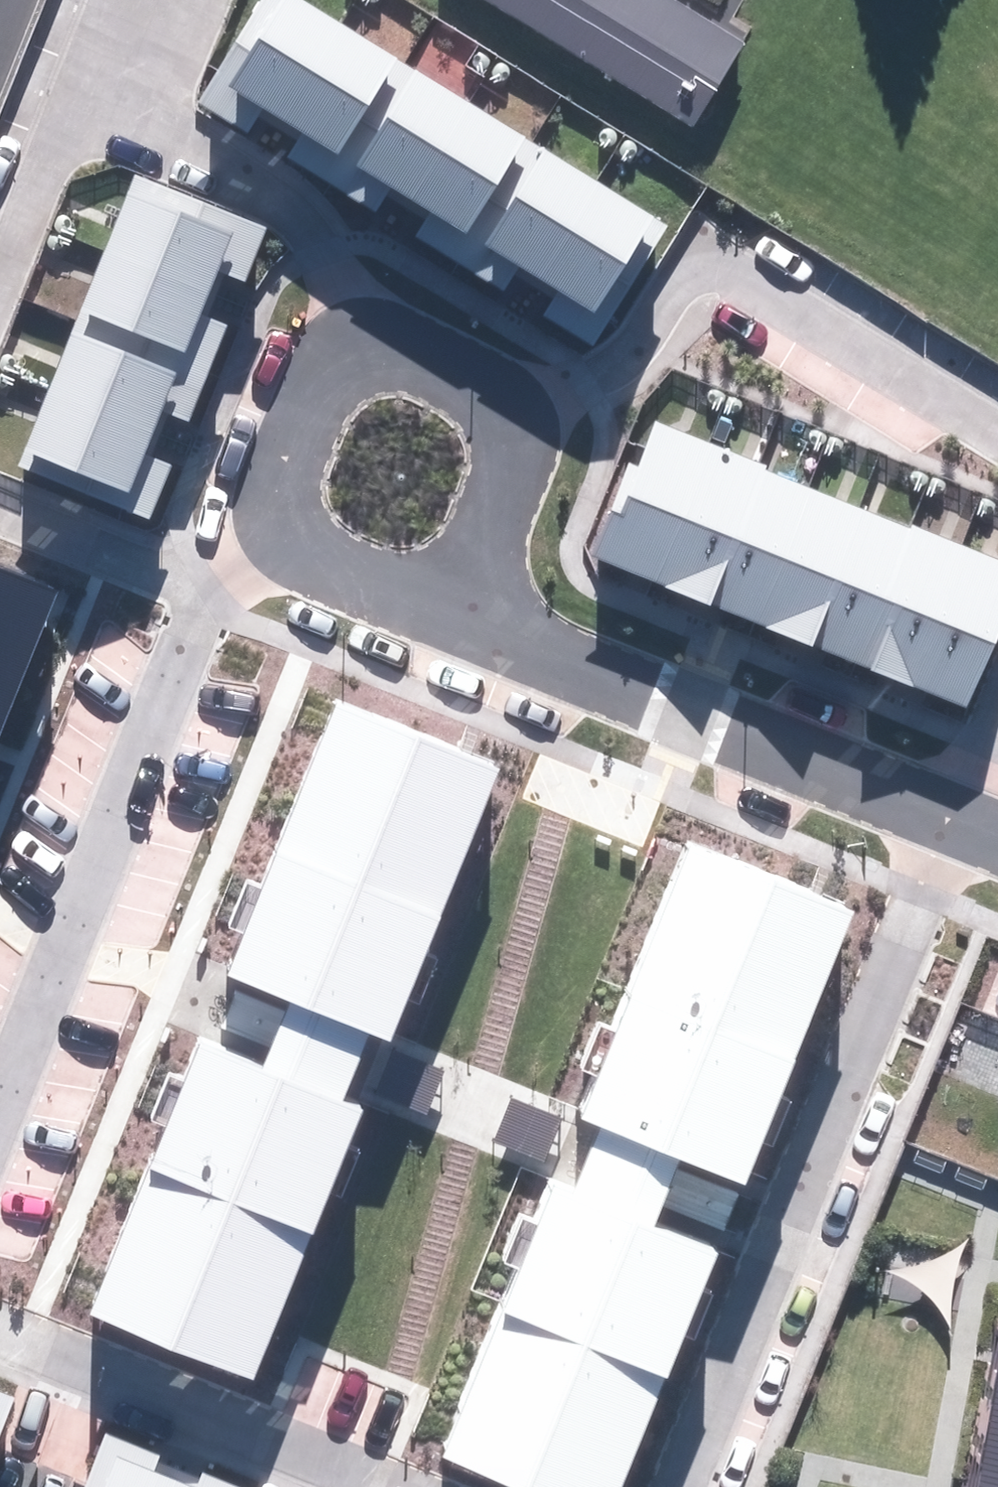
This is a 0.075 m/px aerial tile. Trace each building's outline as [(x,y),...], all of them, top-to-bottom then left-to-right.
[(296,0),(259,0),(196,101),(246,132),(262,107),(283,120),(340,27),(296,0)] [(692,125),(743,42),(674,0),(488,0),(692,125)] [(404,67),(340,27),(283,120),(303,132),(288,156),(332,183),(404,67)] [(478,110),(404,67),(332,183),(384,215),(400,189),(420,202),(478,110)] [(542,149),(478,110),(420,202),(441,214),(426,238),(470,265),(542,149)] [(615,191),(544,147),(470,265),(521,296),(536,271),(557,284),(615,191)] [(267,229),(133,175),(103,250),(208,293),(217,271),(246,282),(267,229)] [(679,231),(615,191),(557,284),(577,296),(563,320),(607,347),(679,231)] [(208,293),(103,250),(72,320),(206,374),(225,326),(199,315),(208,293)] [(206,374),(72,320),(41,395),(147,438),(156,416),(184,427),(206,374)] [(147,438),(41,395),(13,466),(144,519),(164,471),(138,460),(147,438)] [(710,441),(655,421),(637,467),(629,464),(593,557),(656,581),(710,441)] [(762,461),(710,441),(656,581),(655,584),(707,604),(759,468),(762,461)] [(811,488),(759,468),(707,604),(758,624),(811,488)] [(863,508),(811,488),(758,624),(810,644),(863,508)] [(912,526),(863,508),(810,644),(809,646),(859,664),(912,526)] [(963,546),(912,526),(859,664),(859,665),(909,685),(963,546)] [(963,546),(909,685),(969,708),(997,633),(997,559),(963,546)] [(0,572),(0,735),(55,594),(0,572)] [(503,766),(334,700),(225,977),(289,1002),(369,1033),(394,1043),(503,766)] [(852,909),(687,845),(579,1120),(600,1129),(680,1160),(744,1185),(852,909)] [(369,1033),(289,1002),(262,1071),(342,1102),(369,1033)] [(256,1384),(361,1109),(342,1102),(195,1046),(90,1321),(256,1384)] [(680,1160),(600,1129),(575,1194),(655,1225),(680,1160)] [(552,1185),(445,1459),(517,1486),(625,1486),(718,1250),(655,1225),(575,1194),(552,1185)] [(972,1486),(997,1486),(997,1381),(972,1486)] [(0,1389),(0,1429),(13,1394),(0,1389)] [(106,1432),(85,1486),(248,1486),(106,1432)]
